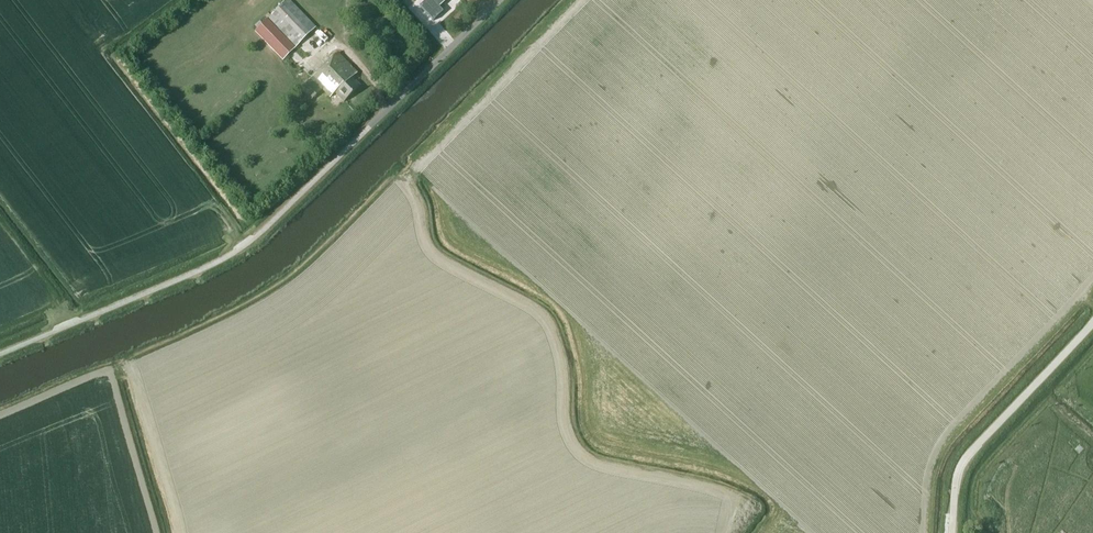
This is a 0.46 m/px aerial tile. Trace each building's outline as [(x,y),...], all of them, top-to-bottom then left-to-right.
[(254,32),(295,73),(330,41),(323,34),(289,0),(286,0),(278,8),(266,20),(254,32)] [(454,0),(434,0),(426,7),(439,22),(449,13),(445,8),(454,0)] [(358,73),(339,52),(300,87),(310,99),(322,88),(330,98),(335,94),(343,102),(360,87),(352,78),(358,73)]
